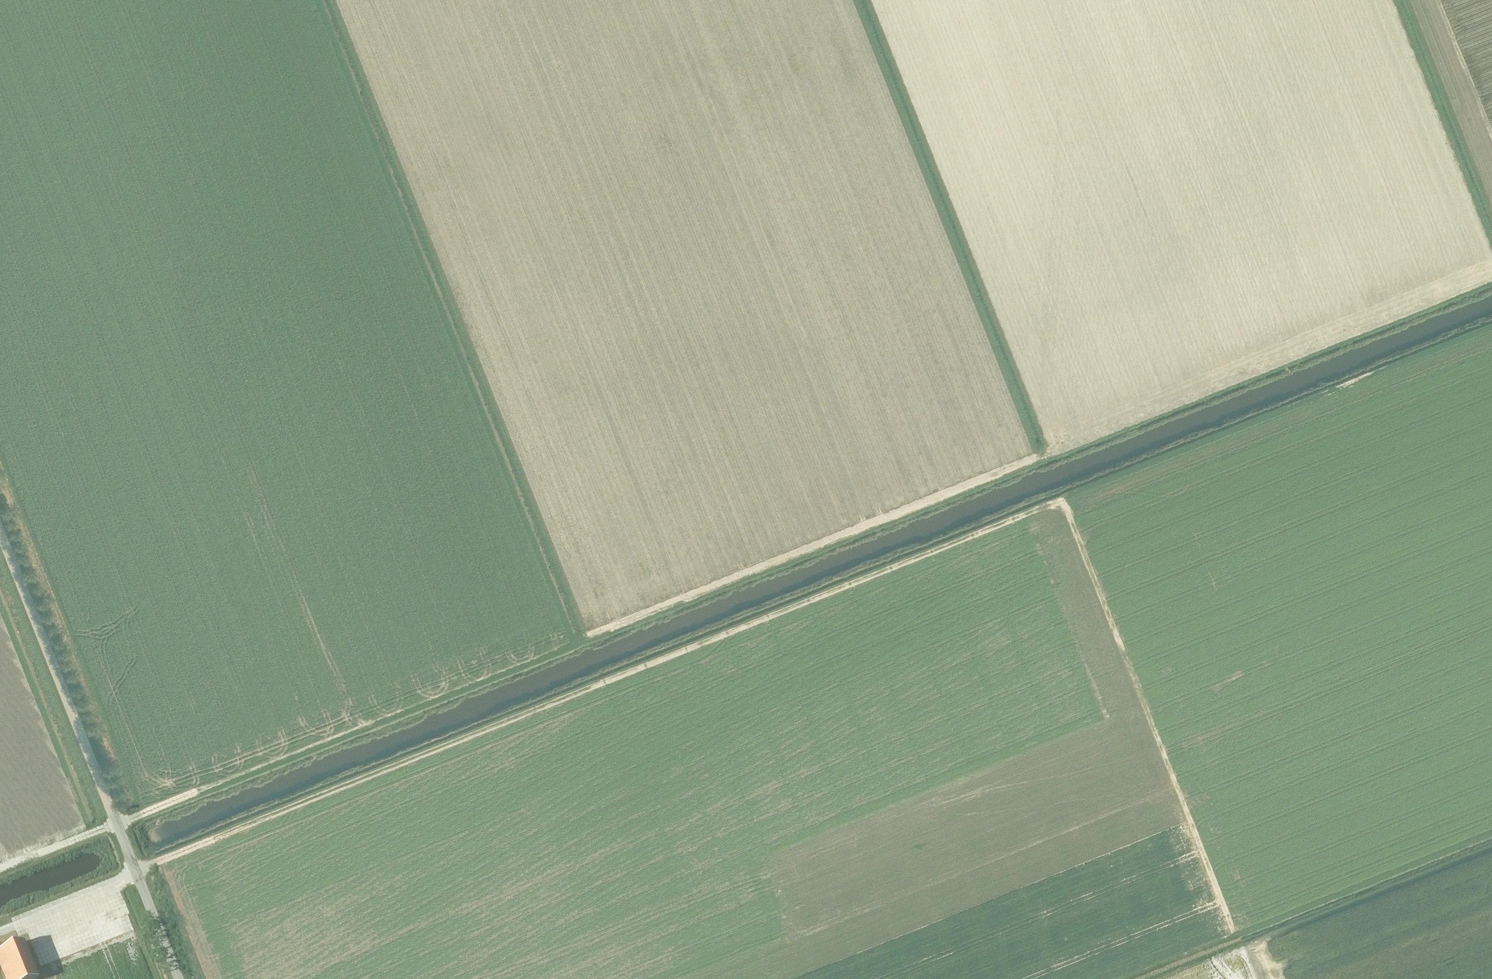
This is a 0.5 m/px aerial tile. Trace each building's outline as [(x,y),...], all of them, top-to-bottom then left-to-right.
[(5,978),(35,978),(36,978),(21,942),(0,951),(0,965),(5,978)]
